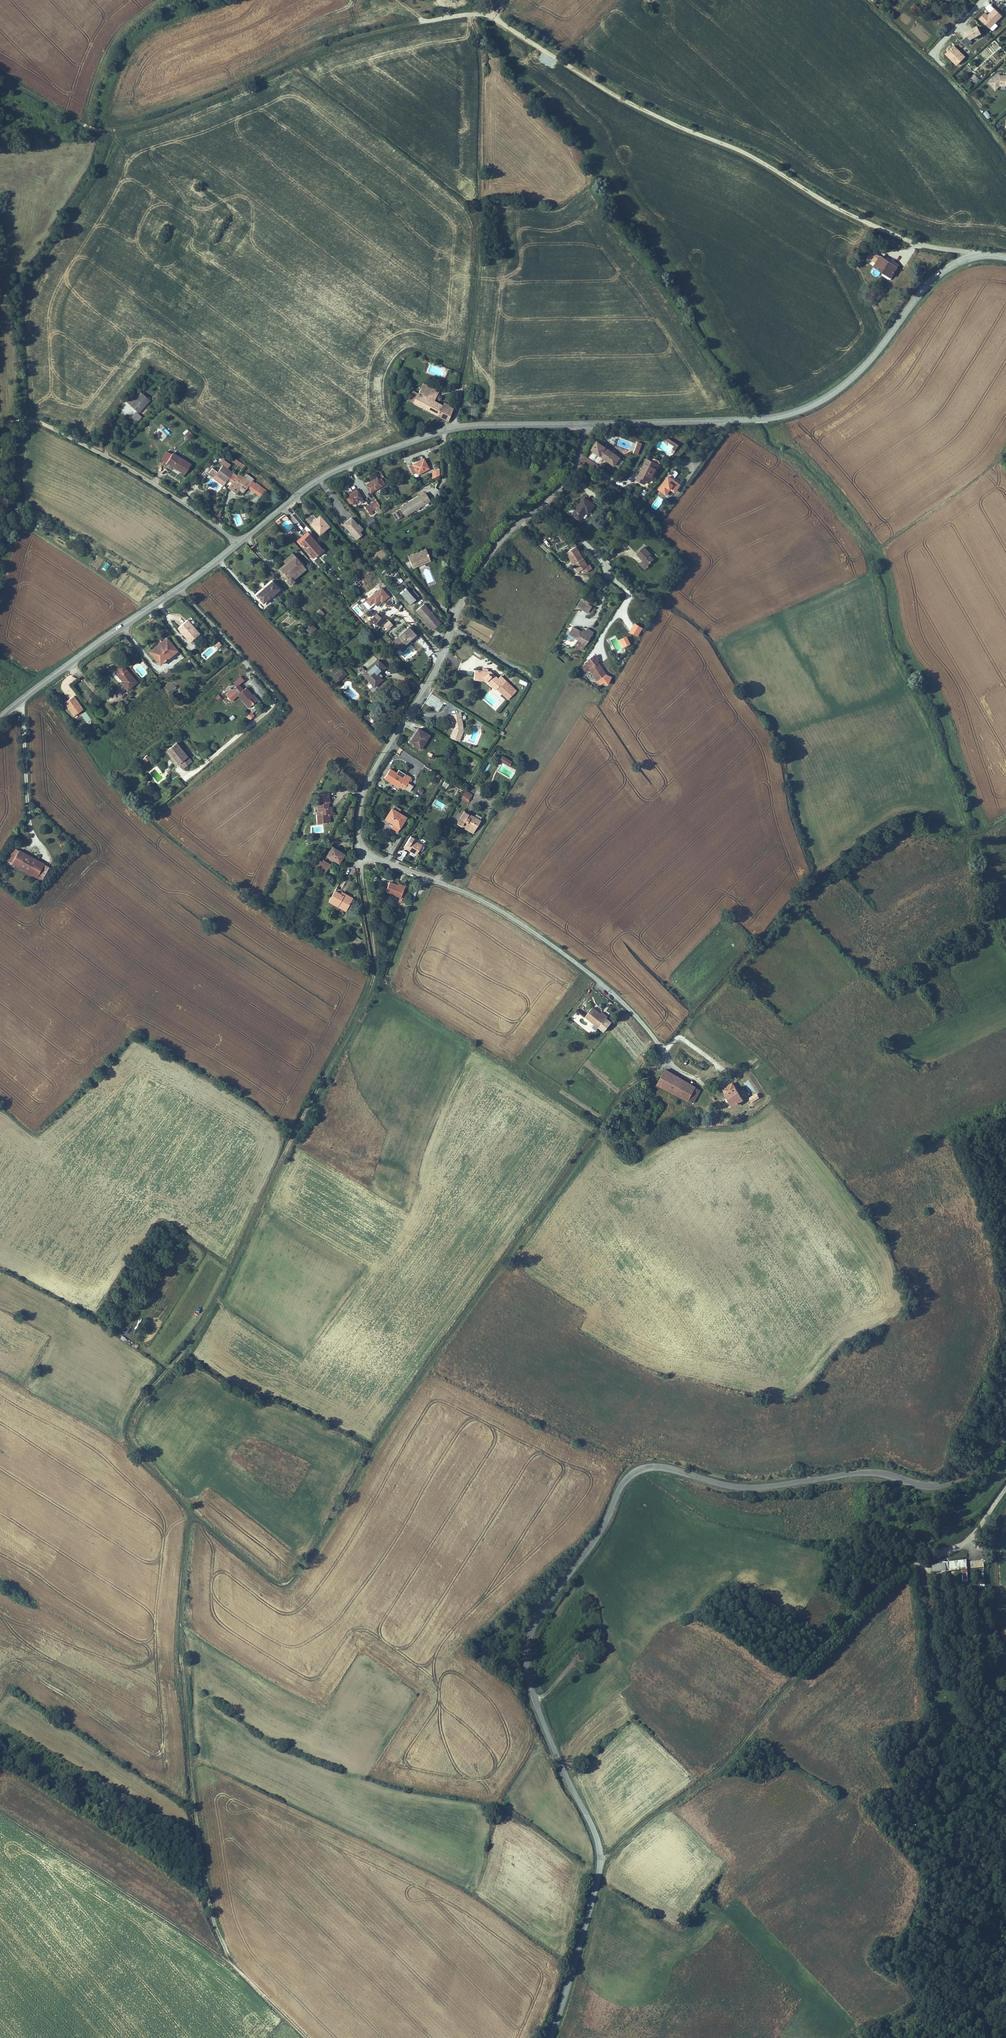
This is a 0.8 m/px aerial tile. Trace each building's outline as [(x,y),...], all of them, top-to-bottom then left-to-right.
[(1005,12),(1005,9),(1001,3),(994,10),(991,8),(985,13),(995,23),(1005,12)] [(911,8),(916,14),(921,10),(916,4),(911,8)] [(976,34),(987,28),(983,21),(972,27),(976,34)] [(978,37),(973,31),(970,34),(975,40),(978,37)] [(953,45),(944,55),(957,67),(966,57),(953,45)] [(979,64),(975,67),(979,72),(983,68),(979,64)] [(1005,66),(1003,64),(993,73),(1000,80),(1004,76),(1005,76),(1005,66)] [(976,84),(980,80),(974,74),(970,78),(976,84)] [(898,266),(882,255),(876,265),(892,275),(898,266)] [(435,387),(425,381),(419,390),(430,396),(435,387)] [(419,390),(415,388),(409,398),(447,418),(454,404),(445,399),(442,403),(430,396),(419,390)] [(151,397),(143,390),(132,404),(136,407),(141,411),(151,397)] [(131,416),(136,422),(142,416),(136,411),(131,416)] [(681,439),(672,433),(670,435),(676,440),(674,444),(676,445),(681,439)] [(592,445),(614,463),(620,455),(598,437),(594,442),(592,445)] [(631,451),(635,454),(642,444),(639,442),(631,451)] [(193,460),(175,449),(168,460),(170,462),(174,464),(175,463),(187,471),(193,460)] [(222,459),(225,461),(219,468),(214,464),(209,471),(217,476),(220,479),(221,477),(225,481),(227,478),(228,479),(230,477),(234,480),(240,473),(229,465),(232,460),(225,455),(222,459)] [(246,465),(248,461),(240,455),(238,458),(246,465)] [(650,457),(645,456),(638,476),(646,479),(648,475),(652,476),(659,458),(657,456),(653,455),(651,455),(650,457)] [(235,458),(233,462),(241,468),(244,464),(235,458)] [(415,461),(408,464),(412,471),(415,470),(416,473),(427,467),(423,458),(415,461)] [(678,467),(676,465),(671,472),(670,472),(661,484),(668,490),(672,484),(677,488),(682,481),(676,476),(681,469),(678,467)] [(253,479),(241,471),(240,473),(234,480),(232,484),(233,485),(232,486),(237,490),(240,486),(245,490),(249,484),(258,490),(263,483),(254,477),(253,479)] [(370,493),(386,482),(379,472),(364,483),(370,493)] [(353,489),(348,492),(354,500),(363,493),(358,486),(353,489)] [(425,495),(422,491),(401,504),(402,505),(399,506),(403,513),(428,500),(425,495)] [(594,501),(582,493),(577,501),(571,510),(580,516),(586,507),(588,509),(594,501)] [(374,497),(382,507),(383,505),(381,502),(382,501),(377,495),(374,497)] [(656,511),(664,500),(658,496),(650,507),(656,511)] [(369,501),(373,507),(378,504),(380,508),(382,507),(374,497),(369,501)] [(373,507),(369,501),(365,502),(372,511),(375,509),(373,507)] [(239,512),(232,514),(237,527),(243,524),(239,512)] [(315,516),(311,520),(321,532),(331,523),(320,512),(315,516)] [(351,515),(341,524),(355,539),(365,530),(351,515)] [(285,519),(280,523),(288,532),(292,528),(285,519)] [(313,532),(310,529),(304,533),(301,536),(303,539),(311,549),(321,541),(313,532)] [(587,559),(583,561),(572,543),(566,546),(564,547),(571,559),(569,560),(574,567),(580,564),(583,569),(590,565),(587,559)] [(650,551),(644,544),(636,552),(642,559),(639,562),(645,567),(649,563),(647,562),(653,556),(649,552),(650,551)] [(415,565),(421,563),(420,560),(433,556),(429,547),(411,553),(415,565)] [(571,559),(564,547),(562,549),(569,560),(571,559)] [(300,580),(298,577),(295,574),(307,563),(300,554),(292,560),(285,567),(294,577),(291,579),(295,584),(300,580)] [(310,567),(307,563),(295,574),(298,577),(310,567)] [(358,586),(364,581),(360,575),(354,580),(358,586)] [(280,592),(283,590),(275,580),(272,583),(265,588),(257,594),(265,604),(280,592)] [(421,593),(415,586),(411,588),(408,584),(401,590),(411,602),(421,593)] [(381,585),(366,596),(370,601),(374,598),(377,602),(381,598),(382,599),(389,594),(381,585)] [(362,597),(356,603),(367,613),(373,607),(362,597)] [(585,600),(581,597),(577,604),(585,608),(588,602),(585,600)] [(442,619),(425,600),(417,607),(434,627),(438,623),(442,619)] [(377,608),(372,613),(379,621),(384,616),(377,608)] [(200,631),(188,616),(184,620),(179,624),(191,639),(200,631)] [(581,622),(574,618),(568,626),(576,631),(581,622)] [(388,619),(382,625),(387,630),(393,624),(388,619)] [(581,622),(576,631),(577,632),(574,636),(582,641),(593,624),(587,620),(584,624),(581,622)] [(310,624),(308,625),(312,629),(313,628),(317,625),(313,621),(310,624)] [(629,631),(638,636),(643,627),(635,622),(629,631)] [(404,644),(410,638),(409,637),(410,636),(411,637),(417,632),(410,625),(397,636),(404,644)] [(155,648),(163,658),(178,647),(168,634),(163,638),(165,641),(155,648)] [(619,639),(623,647),(631,644),(627,635),(619,639)] [(404,644),(397,636),(393,639),(400,647),(404,644)] [(416,640),(427,656),(433,653),(422,636),(416,640)] [(165,641),(163,638),(156,643),(150,647),(160,661),(163,658),(155,648),(165,641)] [(595,657),(593,650),(589,650),(584,655),(585,656),(581,658),(583,660),(579,663),(582,667),(586,664),(598,679),(602,675),(600,672),(604,669),(597,660),(595,657)] [(382,657),(389,662),(394,656),(388,651),(382,657)] [(379,657),(364,673),(376,685),(383,678),(379,673),(387,665),(379,657)] [(120,666),(116,669),(123,679),(124,678),(131,685),(140,678),(126,661),(120,666)] [(472,673),(483,674),(493,683),(494,682),(501,688),(504,684),(499,681),(504,675),(497,670),(495,673),(487,666),(472,665),(472,669),(472,673)] [(335,674),(339,678),(347,671),(343,667),(335,674)] [(58,684),(68,698),(76,692),(70,684),(75,680),(72,674),(58,684)] [(246,698),(247,697),(242,690),(239,692),(235,687),(229,692),(244,711),(252,705),(251,705),(246,698)] [(73,694),(63,702),(74,716),(84,708),(73,694)] [(258,705),(249,695),(247,697),(246,698),(251,705),(252,705),(254,708),(258,705)] [(459,708),(449,709),(451,724),(450,731),(460,733),(461,725),(459,708)] [(245,715),(249,720),(254,715),(250,711),(245,715)] [(95,726),(89,719),(87,721),(93,728),(95,726)] [(93,728),(87,721),(82,725),(88,732),(93,728)] [(429,731),(418,724),(411,734),(408,740),(419,747),(429,731)] [(476,746),(481,730),(465,725),(461,737),(462,737),(460,740),(476,746)] [(177,737),(168,745),(180,758),(189,750),(184,746),(177,737)] [(193,755),(189,750),(180,758),(184,763),(193,755)] [(508,756),(499,750),(496,755),(505,760),(508,756)] [(146,763),(151,759),(146,754),(142,759),(146,763)] [(397,781),(398,781),(406,770),(405,769),(399,766),(397,769),(390,765),(384,774),(397,782),(397,781)] [(406,770),(398,781),(403,785),(411,774),(406,770)] [(327,818),(326,813),(331,812),(330,802),(327,803),(326,798),(328,798),(327,792),(319,793),(319,799),(315,800),(316,810),(314,810),(315,814),(316,820),(327,818)] [(401,806),(394,802),(385,815),(391,819),(401,825),(407,814),(399,809),(401,806)] [(455,816),(471,827),(479,814),(474,811),(472,814),(461,807),(455,816)] [(471,827),(455,816),(453,819),(464,827),(469,830),(471,827)] [(425,845),(412,837),(411,840),(407,837),(403,843),(410,848),(416,852),(419,848),(422,849),(425,845)] [(42,854),(20,841),(13,854),(36,865),(42,869),(49,857),(42,854)] [(338,847),(332,843),(326,851),(337,859),(343,850),(338,847)] [(406,852),(402,849),(396,858),(401,861),(406,852)] [(317,854),(313,863),(321,869),(329,860),(323,856),(321,858),(317,854)] [(54,860),(49,857),(42,869),(47,872),(54,860)] [(401,881),(394,878),(386,874),(383,883),(397,889),(401,881)] [(340,892),(337,891),(331,888),(326,898),(343,907),(349,895),(340,890),(340,892)] [(599,1010),(591,1004),(584,1014),(598,1024),(605,1015),(599,1010)] [(658,1083),(677,1093),(683,1081),(665,1072),(658,1083)] [(700,1090),(683,1081),(677,1093),(693,1102),(700,1090)] [(743,1098),(733,1082),(723,1088),(733,1104),(743,1098)] [(646,1098),(642,1104),(649,1108),(652,1102),(646,1098)] [(962,1559),(945,1561),(945,1568),(963,1566),(962,1559)]
